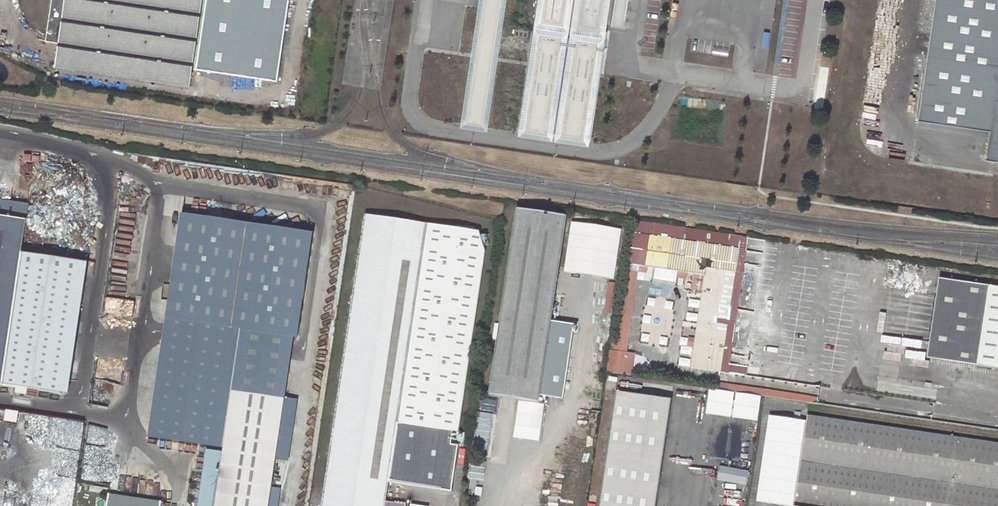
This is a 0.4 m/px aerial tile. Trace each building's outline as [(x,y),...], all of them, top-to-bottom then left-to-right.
[(45,41),(58,43),(55,68),(190,88),(203,0),(51,0),(45,41)] [(410,46),(466,54),(474,0),(416,0),(410,46)] [(479,7),(472,54),(472,57),(462,124),(462,127),(488,131),(488,129),(498,63),(499,59),(507,0),(480,0),(479,7)] [(574,0),(539,0),(519,136),(553,141),(574,0)] [(555,141),(590,146),(590,143),(600,74),(611,0),(576,0),(555,141)] [(612,26),(625,28),(629,0),(616,0),(612,26)] [(919,118),(991,128),(987,157),(997,159),(997,0),(937,0),(919,118)] [(80,263),(22,254),(29,205),(0,201),(0,385),(17,387),(16,393),(25,395),(26,389),(61,394),(80,263)] [(516,210),(489,395),(539,402),(567,217),(516,210)] [(365,214),(321,505),(406,505),(406,504),(386,501),(397,423),(459,432),(485,251),(479,231),(365,214)] [(145,440),(208,451),(222,453),(231,390),(285,398),(311,236),(178,217),(145,440)] [(667,239),(669,227),(652,225),(651,237),(667,239)] [(719,372),(738,250),(667,239),(651,237),(649,237),(645,267),(695,275),(692,293),(702,295),(691,368),(719,372)] [(988,286),(938,279),(926,359),(997,369),(997,288),(988,286)] [(623,375),(625,365),(626,365),(627,365),(628,363),(627,361),(625,361),(626,353),(611,351),(608,373),(623,375)] [(558,385),(560,372),(551,371),(549,383),(558,385)] [(200,505),(269,505),(285,398),(231,390),(222,453),(208,451),(200,505)] [(662,459),(669,400),(614,392),(599,505),(655,505),(662,459)] [(8,421),(20,422),(22,412),(10,410),(8,421)] [(807,416),(794,505),(997,505),(997,445),(807,416)] [(161,501),(108,493),(106,505),(161,505),(161,501)]
